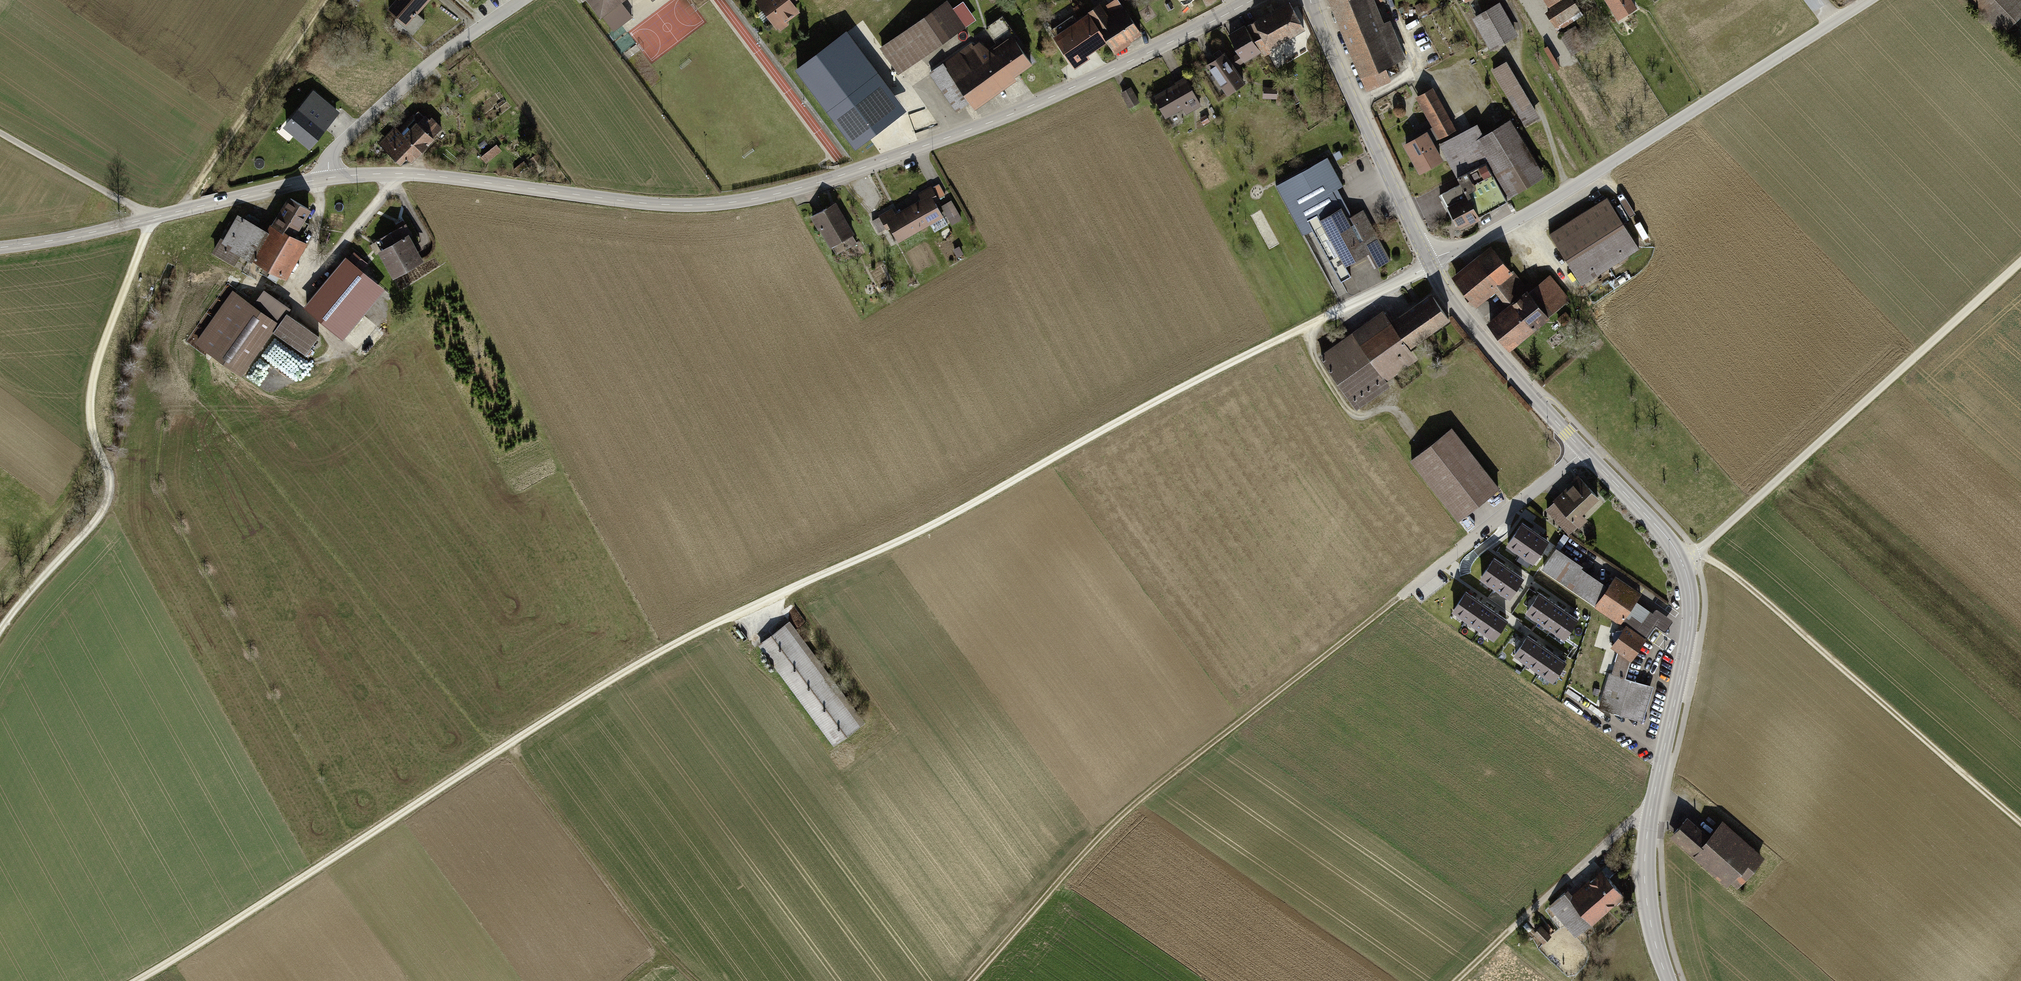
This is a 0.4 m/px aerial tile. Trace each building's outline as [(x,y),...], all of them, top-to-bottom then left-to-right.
[(390,11),(409,27),(432,0),(399,0),(390,11)] [(614,34),(635,19),(623,3),(627,0),(589,0),(614,34)] [(759,3),(782,33),(804,15),(795,4),(800,0),(762,0),(759,3)] [(1291,0),(1285,0),(1253,18),(1254,20),(1269,48),(1306,26),(1291,0)] [(1372,90),(1393,81),(1389,72),(1411,62),(1384,0),(1332,0),(1372,90)] [(1552,11),(1549,14),(1556,28),(1583,11),(1577,0),(1546,0),(1552,11)] [(1619,20),(1638,7),(1634,0),(1606,0),(1619,20)] [(2006,36),(2020,22),(2020,0),(1972,0),(2006,36)] [(968,30),(950,3),(883,50),(901,76),(968,30)] [(1502,4),(1475,19),(1493,51),(1520,36),(1502,4)] [(1102,5),(1057,37),(1080,69),(1114,45),(1120,54),(1147,36),(1128,9),(1113,20),(1102,5)] [(1254,20),(1246,25),(1261,51),(1265,57),(1272,52),(1269,48),(1254,20)] [(1225,50),(1206,62),(1226,93),(1245,80),(1236,66),(1261,51),(1246,25),(1245,23),(1228,33),(1238,52),(1230,57),(1225,50)] [(845,29),(795,68),(856,148),(906,109),(845,29)] [(973,45),(947,65),(980,111),(1038,68),(1016,38),(996,54),(982,44),(976,47),(973,45)] [(1510,62),(1494,71),(1523,119),(1538,110),(1510,62)] [(1188,78),(1157,96),(1173,123),(1204,106),(1188,78)] [(313,86),(282,124),(311,147),(342,110),(313,86)] [(1279,87),(1265,88),(1265,100),(1279,100),(1279,87)] [(1134,88),(1123,94),(1130,108),(1141,103),(1134,88)] [(1419,98),(1445,145),(1461,136),(1436,89),(1419,98)] [(408,170),(445,130),(423,109),(400,132),(395,128),(380,144),(408,170)] [(1546,177),(1515,119),(1488,133),(1483,124),(1461,136),(1445,145),(1460,174),(1493,156),(1514,194),(1546,177)] [(1431,133),(1408,145),(1424,175),(1447,163),(1431,133)] [(504,153),(498,145),(483,157),(489,165),(504,153)] [(1328,156),(1273,185),(1303,233),(1314,227),(1307,216),(1317,212),(1319,216),(1345,203),(1336,188),(1344,184),(1328,156)] [(1474,183),(1484,178),(1479,166),(1469,170),(1474,183)] [(1441,193),(1461,183),(1457,176),(1438,187),(1441,193)] [(1467,183),(1446,194),(1465,230),(1485,220),(1467,183)] [(895,209),(882,216),(890,231),(894,229),(902,243),(948,219),(932,190),(920,196),(923,203),(899,216),(895,209)] [(315,210),(290,198),(270,230),(240,214),(214,254),(237,267),(244,256),(289,280),(310,244),(299,236),(315,210)] [(1610,198),(1554,234),(1587,286),(1643,251),(1610,198)] [(955,202),(945,207),(952,220),(961,214),(955,202)] [(1317,212),(1307,216),(1314,227),(1341,281),(1351,275),(1346,264),(1368,252),(1377,267),(1392,259),(1364,208),(1352,215),(1345,203),(1319,216),(1317,212)] [(856,236),(838,204),(814,217),(832,249),(856,236)] [(412,235),(382,251),(397,279),(427,263),(412,235)] [(1495,242),(1453,276),(1479,308),(1499,291),(1513,307),(1493,323),(1515,349),(1574,300),(1552,274),(1534,289),(1495,242)] [(383,287),(347,256),(304,305),(340,336),(383,287)] [(255,303),(234,291),(194,346),(245,377),(274,335),(307,357),(322,337),(289,314),(293,310),(267,290),(255,303)] [(1323,356),(1360,408),(1392,386),(1389,381),(1419,359),(1416,350),(1457,321),(1437,292),(1394,322),(1386,311),(1323,356)] [(1457,427),(1414,459),(1461,521),(1503,489),(1457,427)] [(1608,503),(1582,476),(1545,508),(1571,535),(1608,503)] [(1521,519),(1505,541),(1535,563),(1551,541),(1521,519)] [(1614,584),(1559,548),(1545,571),(1598,607),(1614,584)] [(1493,554),(1478,576),(1512,600),(1528,579),(1493,554)] [(1645,596),(1618,577),(1614,584),(1598,607),(1596,609),(1627,628),(1613,648),(1619,652),(1612,675),(1629,677),(1634,662),(1659,627),(1668,633),(1676,621),(1659,608),(1656,614),(1641,603),(1645,596)] [(1449,611),(1493,642),(1510,618),(1466,587),(1449,611)] [(1541,588),(1524,611),(1563,639),(1580,616),(1541,588)] [(792,621),(761,644),(836,747),(868,724),(792,621)] [(1527,632),(1512,654),(1553,682),(1568,660),(1527,632)] [(1647,724),(1656,687),(1612,675),(1602,711),(1647,724)] [(1691,818),(1675,837),(1741,893),(1771,858),(1728,821),(1714,837),(1691,818)] [(1628,895),(1605,869),(1574,897),(1597,922),(1628,895)] [(1566,893),(1550,907),(1578,938),(1595,923),(1566,893)] [(1556,935),(1546,925),(1536,933),(1546,943),(1556,935)]
